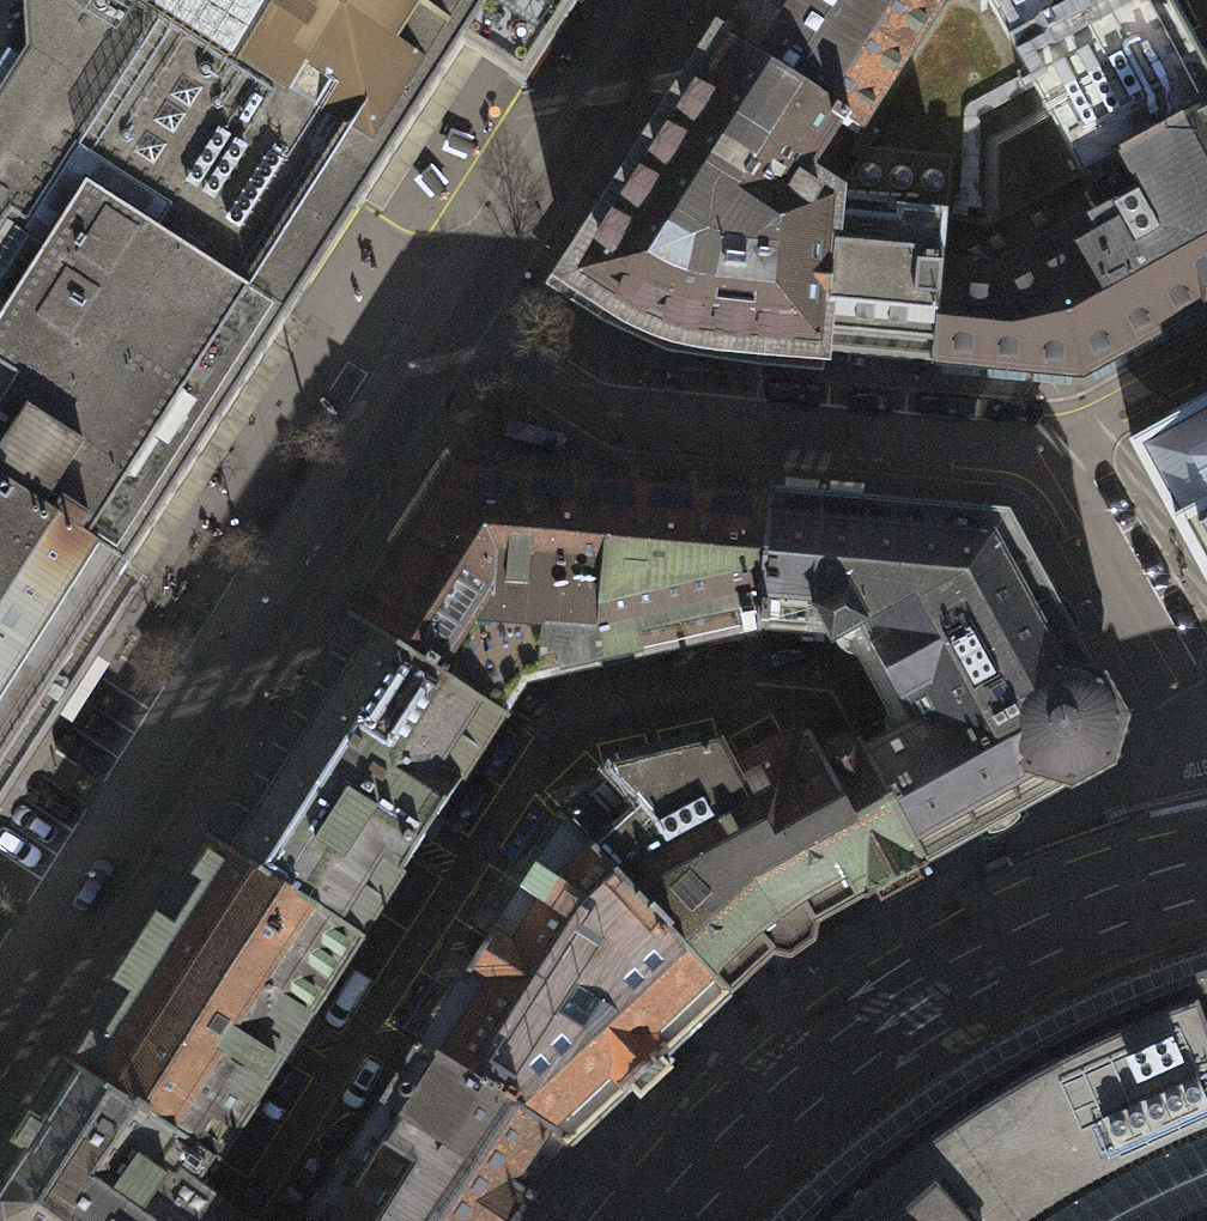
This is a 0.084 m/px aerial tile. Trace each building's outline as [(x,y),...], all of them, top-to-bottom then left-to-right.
[(225,201),(323,264),(364,201),(377,181),(414,123),(452,65),(464,45),(492,63),(525,86),(581,0),(0,0),(0,56),(225,201)] [(723,41),(875,138),(886,139),(970,9),(966,0),(750,0),(723,41)] [(1206,109),(1206,65),(1174,4),(1182,0),(966,0),(970,9),(886,139),(875,138),(867,151),(951,159),(945,217),(991,228),(1206,109)] [(875,138),(723,41),(570,279),(616,309),(649,326),(679,337),(718,343),(826,354),(840,194),(867,151),(875,138)] [(323,264),(225,201),(0,56),(0,483),(128,565),(140,548),(163,512),(232,405),(289,316),(319,270),(323,264)] [(945,217),(933,363),(1027,371),(1082,376),(1191,315),(1206,306),(1206,109),(991,228),(945,217)] [(951,159),(867,151),(840,194),(826,354),(933,363),(945,217),(951,159)] [(1133,446),(1206,583),(1206,405),(1133,446)] [(587,665),(760,627),(769,492),(686,484),(600,477),(583,475),(567,474),(559,473),(450,463),(390,557),(351,617),(501,714),(523,679),(554,672),(571,669),(587,665)] [(128,565),(0,483),(0,764),(128,565)] [(862,749),(925,865),(1036,805),(1063,788),(1071,791),(1114,767),(1128,719),(1103,677),(1098,676),(1010,514),(890,502),(769,492),(760,627),(759,631),(827,636),(832,643),(860,628),(911,723),(862,749)] [(502,718),(501,714),(351,617),(303,691),(280,728),(256,765),(208,839),(360,937),(502,718)] [(559,814),(729,994),(773,954),(790,957),(813,941),(815,923),(864,895),(865,898),(925,865),(862,749),(853,743),(843,742),(831,747),(823,757),(814,742),(801,748),(796,741),(784,739),(732,768),(720,745),(605,771),(559,814)] [(419,1045),(571,1142),(630,1087),(640,1097),(671,1067),(662,1057),(729,994),(559,814),(557,816),(563,823),(419,1045)] [(217,1157),(360,937),(208,839),(160,913),(136,949),(112,986),(65,1060),(217,1157)] [(1136,1002),(1033,1051),(949,1100),(848,1177),(803,1220),(1206,1220),(1206,976),(1136,1002)] [(571,1142),(419,1045),(415,1047),(308,1216),(315,1220),(518,1220),(571,1142)] [(217,1157),(65,1060),(5,1153),(0,1161),(0,1220),(243,1220),(235,1215),(218,1202),(197,1187),(217,1157)]
